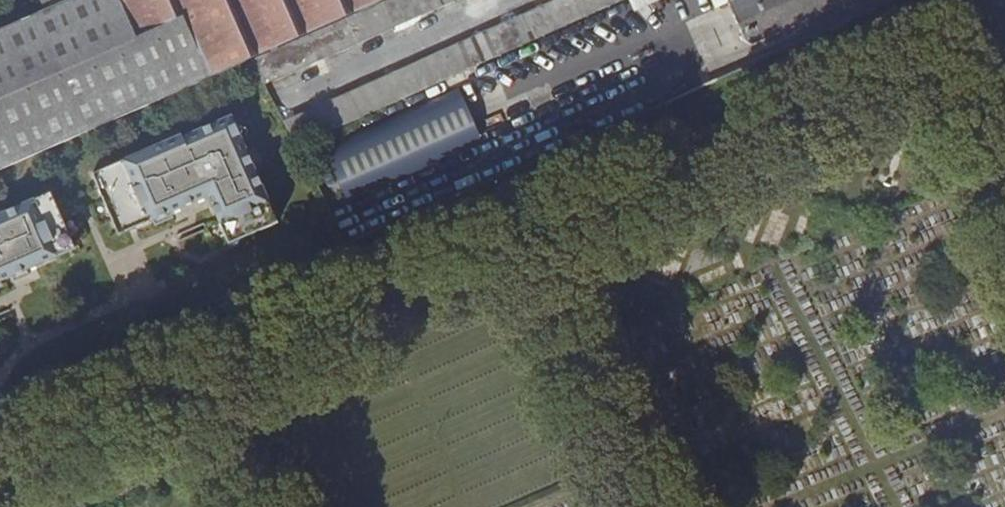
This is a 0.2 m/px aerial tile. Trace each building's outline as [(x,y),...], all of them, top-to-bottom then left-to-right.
[(42,9),(37,12),(62,69),(136,37),(119,0),(37,0),(42,9)] [(382,0),(121,0),(137,35),(183,15),(211,74),(253,57),(382,0)] [(264,83),(455,0),(386,0),(253,58),(264,83)] [(282,122),(295,146),(397,101),(489,60),(625,0),(557,0),(282,122)] [(728,3),(746,42),(752,44),(851,0),(734,0),(728,3)] [(62,69),(37,12),(0,28),(0,97),(62,69)] [(210,77),(182,17),(136,37),(62,69),(0,97),(0,169),(210,77)] [(250,60),(263,84),(264,83),(253,58),(250,60)] [(489,60),(397,101),(414,141),(507,100),(489,60)] [(507,100),(414,141),(384,154),(400,191),(409,192),(432,182),(434,186),(567,127),(567,126),(548,82),(507,100)] [(160,143),(90,174),(119,234),(122,240),(156,224),(155,221),(172,214),(173,216),(209,198),(232,245),(281,222),(230,115),(161,145),(160,143)] [(74,249),(49,192),(0,212),(0,281),(74,249)]
